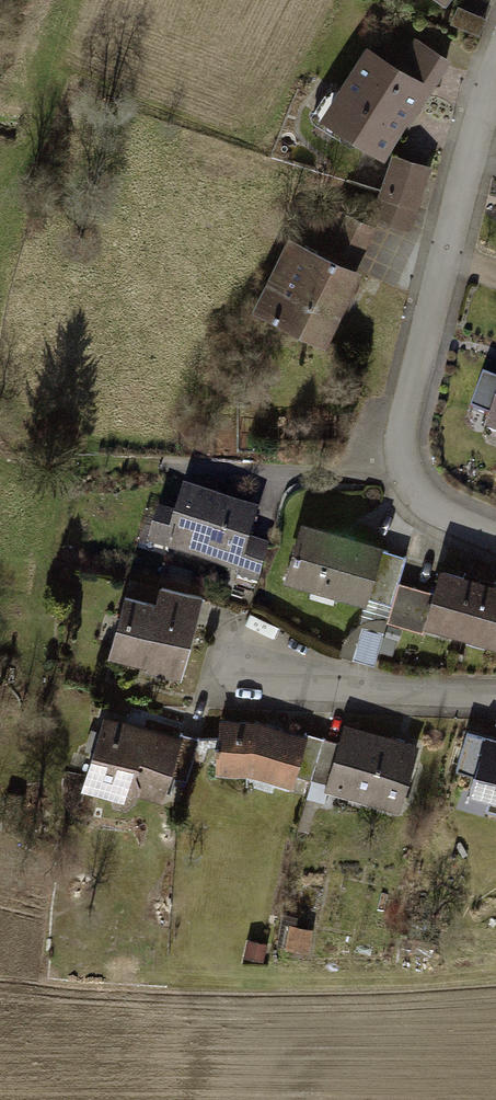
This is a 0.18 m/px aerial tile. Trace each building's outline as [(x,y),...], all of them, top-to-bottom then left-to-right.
[(445,10),(453,0),(433,0),(445,10)] [(372,57),(331,122),(383,155),(443,61),(417,45),(399,74),(372,57)] [(398,163),(382,218),(412,227),(429,172),(398,163)] [(291,238),(259,311),(322,339),(370,231),(343,220),(328,254),(291,238)] [(156,510),(145,543),(255,577),(264,548),(245,543),(254,513),(180,491),(173,515),(156,510)] [(303,526),(287,576),(368,602),(384,552),(303,526)] [(479,583),(440,572),(425,622),(464,633),(479,583)] [(479,583),(464,633),(495,643),(495,588),(479,583)] [(128,596),(114,654),(178,670),(196,601),(157,591),(154,603),(128,596)] [(348,632),(344,657),(378,663),(383,638),(348,632)] [(108,711),(85,784),(132,799),(142,769),(171,778),(185,735),(108,711)] [(256,722),(224,721),(218,767),(251,767),(293,779),(302,738),(256,722)] [(345,728),(328,785),(391,804),(409,747),(345,728)] [(477,787),(495,791),(495,743),(488,741),(477,787)] [(312,952),(314,928),(290,926),(287,950),(312,952)]
